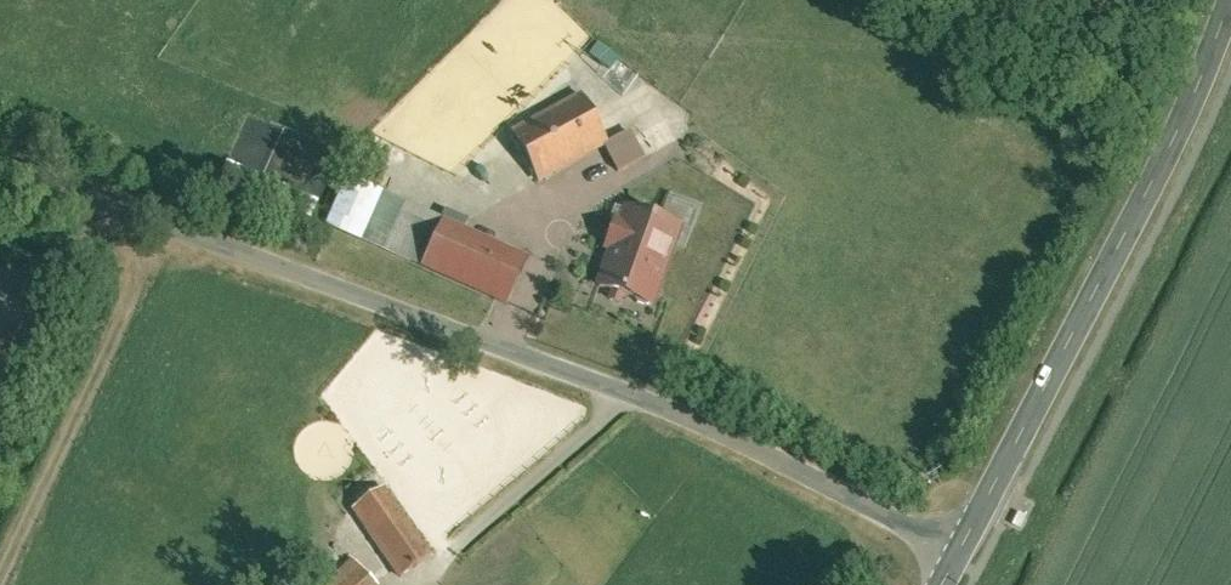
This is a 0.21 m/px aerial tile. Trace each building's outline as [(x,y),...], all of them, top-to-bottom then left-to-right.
[(623,57),(604,43),(594,56),(613,70),(623,57)] [(585,96),(515,135),(543,185),(608,148),(613,146),(585,96)] [(613,146),(608,148),(622,173),(649,158),(635,133),(613,146)] [(294,187),(292,192),(229,166),(220,188),(294,218),(291,224),(310,232),(323,198),(294,187)] [(335,221),(388,244),(403,208),(350,185),(335,221)] [(388,256),(426,272),(448,222),(409,205),(392,246),(388,256)] [(658,308),(687,229),(628,208),(623,222),(619,220),(608,252),(612,254),(600,287),(658,308)] [(508,308),(530,257),(448,222),(426,272),(488,299),(493,302),(508,308)] [(389,489),(356,513),(405,581),(438,557),(389,489)] [(356,556),(322,584),(379,584),(356,556)]
